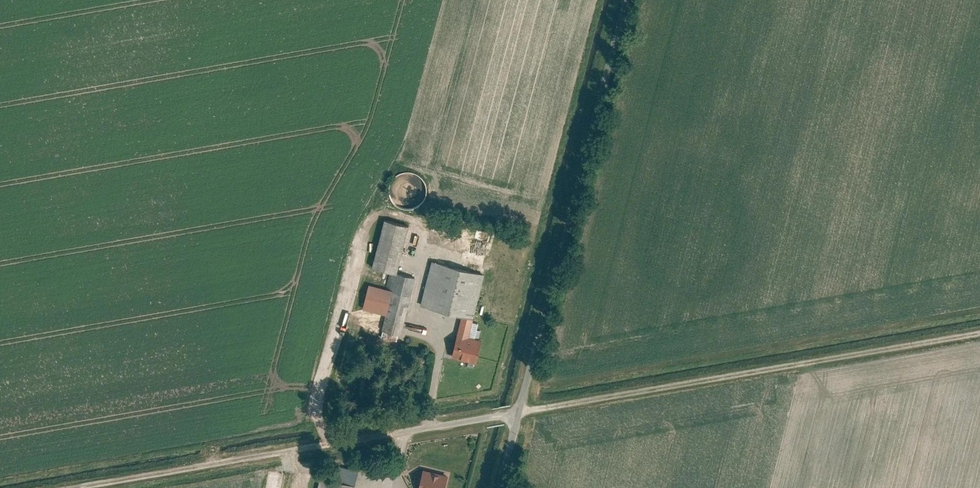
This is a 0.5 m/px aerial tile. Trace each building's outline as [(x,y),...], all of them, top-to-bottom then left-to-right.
[(426,197),(427,193),(427,186),(426,182),(424,179),(422,177),(419,175),(416,172),(411,171),(408,171),(404,172),(400,173),(397,175),(395,177),(392,180),(391,183),(390,187),(390,190),(390,194),(391,198),(393,201),(395,203),(399,206),(402,208),(405,208),(409,209),(413,208),(417,207),(419,205),(422,203),(424,201),(426,197)] [(370,268),(393,274),(390,289),(367,284),(361,306),(384,311),(378,337),(399,342),(415,276),(396,272),(407,225),(382,219),(370,268)] [(434,262),(422,307),(457,318),(446,356),(479,367),(487,342),(470,337),(485,274),(434,262)] [(358,469),(348,467),(344,481),(320,475),(317,487),(353,487),(358,469)] [(447,474),(421,468),(417,487),(444,487),(447,474)]
